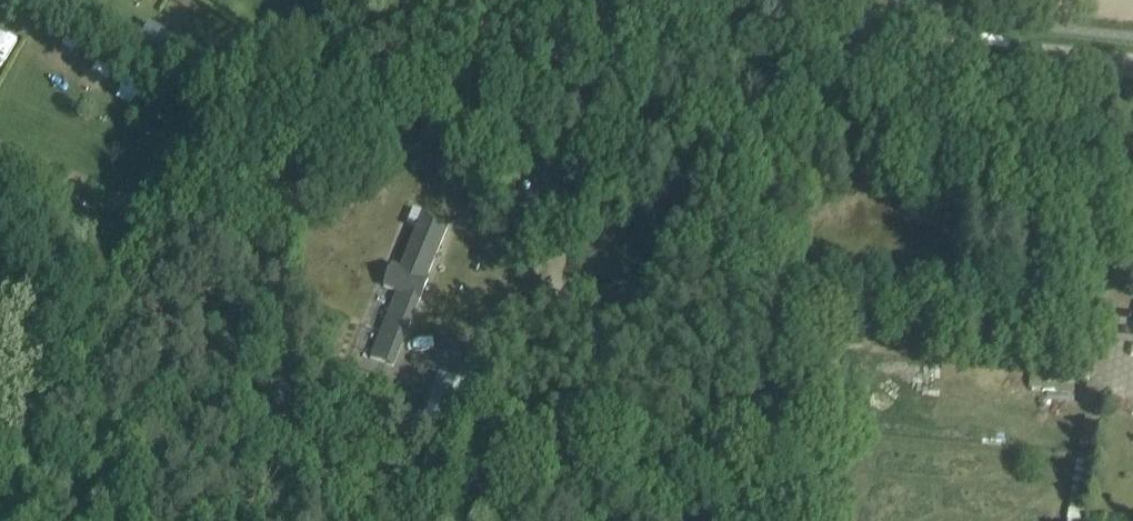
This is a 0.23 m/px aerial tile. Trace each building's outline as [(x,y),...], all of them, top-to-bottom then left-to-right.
[(151,25),(132,57),(188,91),(207,59),(151,25)] [(427,279),(449,226),(449,225),(422,213),(399,265),(392,262),(383,286),(396,291),(370,356),(394,367),(429,279),(427,279)] [(424,418),(457,429),(472,383),(458,378),(457,379),(439,373),(424,418)] [(1063,390),(1078,391),(1079,378),(1064,376),(1063,390)] [(1097,420),(1085,418),(1069,520),(1081,520),(1097,420)]
